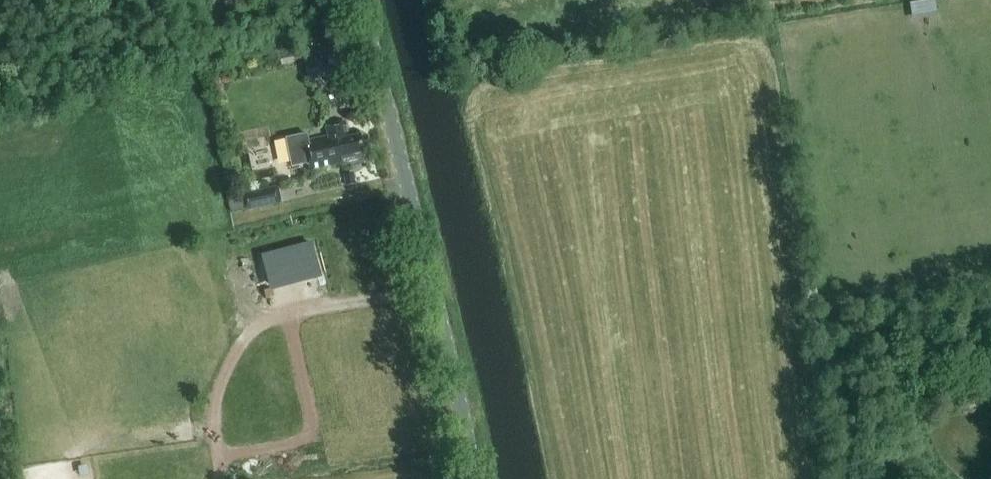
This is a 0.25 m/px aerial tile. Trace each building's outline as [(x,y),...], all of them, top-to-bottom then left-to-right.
[(323,68),(307,72),(309,79),(325,75),(323,68)] [(363,154),(359,136),(348,138),(344,123),(326,127),(329,137),(309,141),(307,133),(285,138),(291,167),(309,163),(310,170),(344,162),(344,166),(364,162),(362,154),(363,154)] [(282,202),(279,186),(243,194),(246,210),(282,202)]
